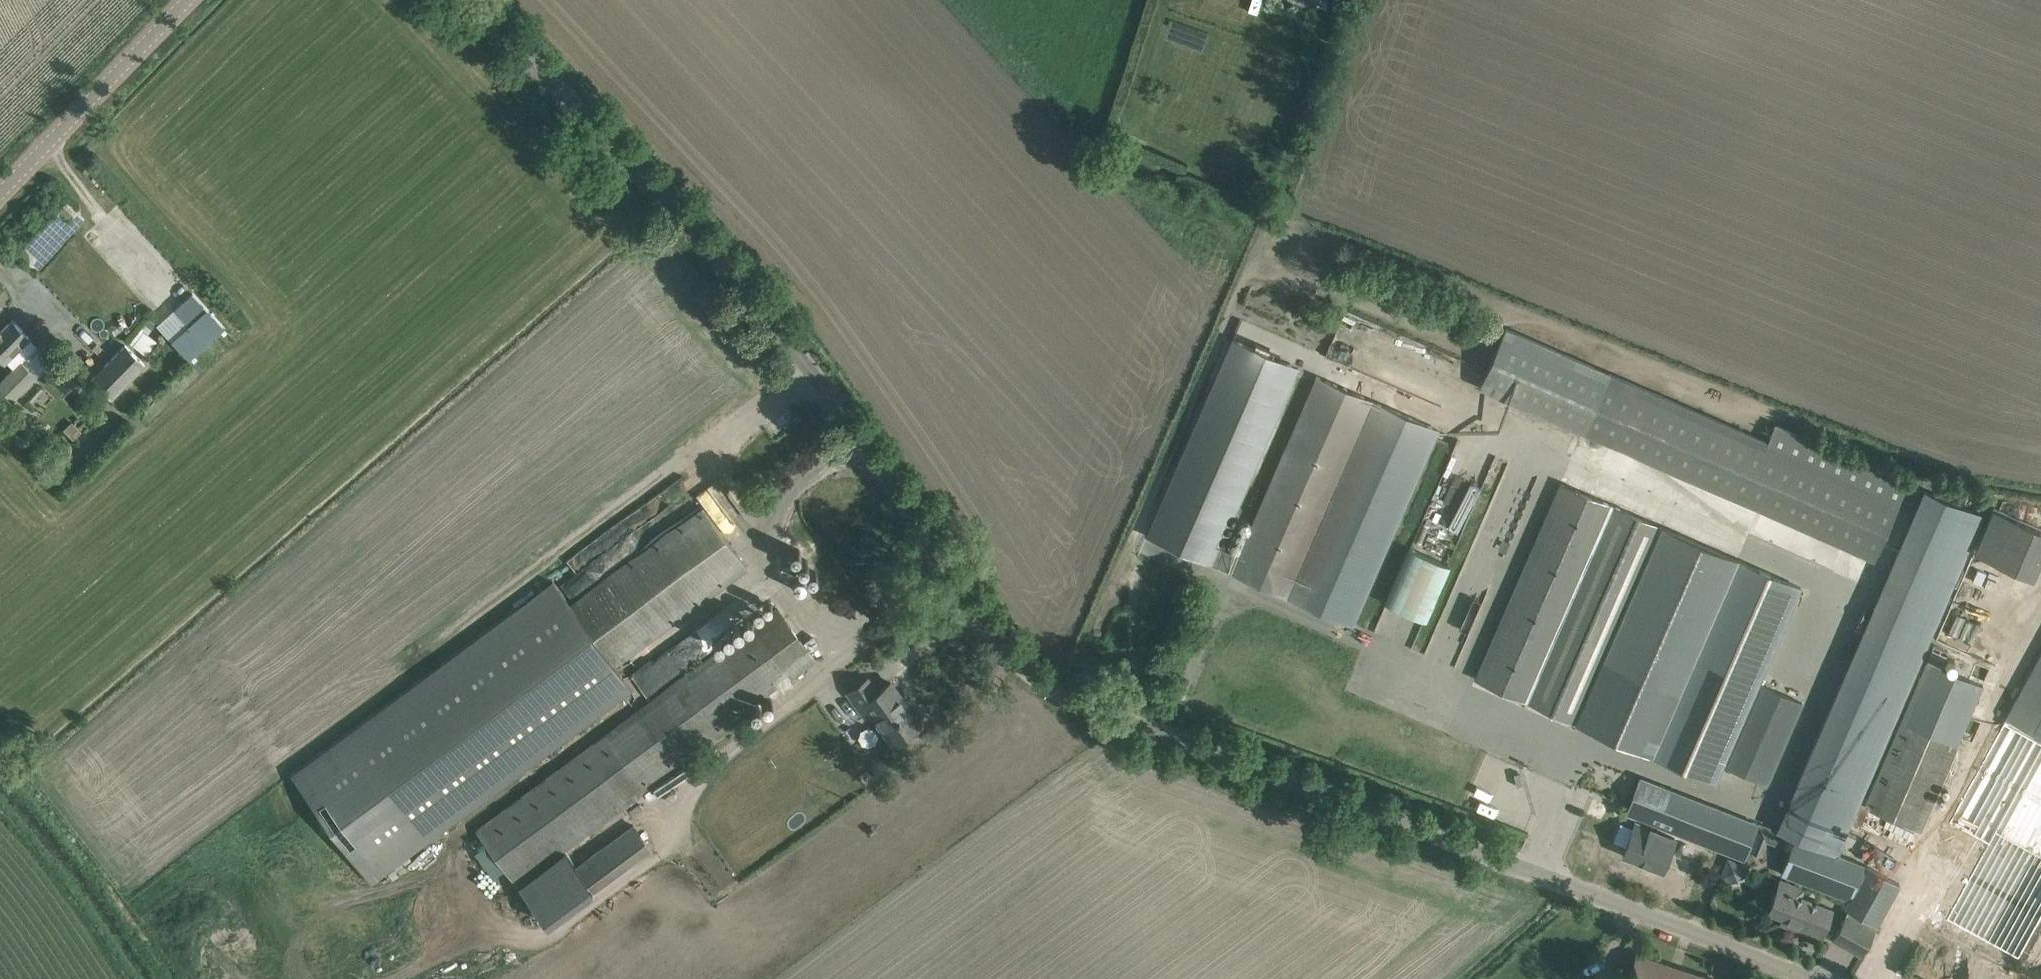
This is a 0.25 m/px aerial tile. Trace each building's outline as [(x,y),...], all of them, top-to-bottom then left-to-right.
[(190,325),(172,341),(189,359),(224,327),(193,292),(175,308),(190,325)] [(6,360),(6,359),(15,368),(21,362),(36,377),(52,361),(28,337),(29,336),(12,319),(1,331),(0,330),(0,354),(6,360)] [(1769,440),(1506,326),(1479,387),(1873,559),(1908,482),(1776,423),(1769,440)] [(1147,534),(1353,624),(1438,429),(1316,376),(1238,556),(1219,548),(1298,368),(1232,339),(1147,534)] [(93,377),(113,398),(146,364),(126,343),(93,377)] [(14,400),(36,378),(36,377),(21,362),(0,383),(0,386),(14,400)] [(712,511),(731,498),(718,478),(699,491),(712,511)] [(1802,588),(1560,483),(1477,678),(1717,782),(1725,763),(1761,682),(1802,588)] [(1974,551),(2033,576),(2040,557),(2040,527),(1993,507),(1974,551)] [(632,690),(613,665),(747,567),(703,508),(574,603),(561,586),(551,582),(427,673),(291,773),(371,883),(632,690)] [(1755,515),(1748,532),(1814,558),(1817,549),(1827,553),(1822,564),(1849,574),(1857,556),(1755,515)] [(1410,547),(1386,602),(1424,618),(1448,564),(1410,547)] [(1979,615),(2012,628),(2023,598),(2025,598),(2032,580),(2004,570),(1998,585),(2008,589),(2003,604),(1985,598),(1979,615)] [(777,608),(481,829),(523,885),(749,717),(746,713),(779,688),(783,694),(794,685),(790,679),(815,659),(777,608)] [(2007,716),(2002,724),(2007,727),(1972,782),(1980,786),(1952,827),(1949,825),(1924,870),(1954,887),(1958,889),(1952,901),(1992,923),(1994,918),(2032,939),(2040,922),(2040,653),(2007,716)] [(1927,659),(1866,802),(1872,805),(1870,808),(1921,831),(1984,685),(1977,682),(1977,681),(1933,662),(1927,659)] [(877,692),(868,679),(848,693),(864,716),(870,712),(893,744),(921,724),(890,682),(877,692)] [(1725,763),(1767,782),(1803,702),(1761,682),(1725,763)] [(1817,736),(1790,800),(1851,825),(1878,761),(1817,736)] [(1642,776),(1627,813),(1745,860),(1760,823),(1642,776)] [(1634,827),(1622,822),(1615,840),(1627,845),(1623,854),(1662,870),(1675,839),(1636,823),(1634,827)] [(581,867),(597,889),(654,849),(637,826),(581,867)] [(1796,838),(1782,873),(1849,899),(1844,907),(1849,910),(1833,938),(1861,953),(1876,925),(1899,883),(1868,866),(1839,855),(1796,838)] [(1768,910),(1806,925),(1804,931),(1821,937),(1832,909),(1792,893),(1795,886),(1780,880),(1768,910)] [(1628,978),(1712,978),(1637,954),(1630,973),(1628,978)]
